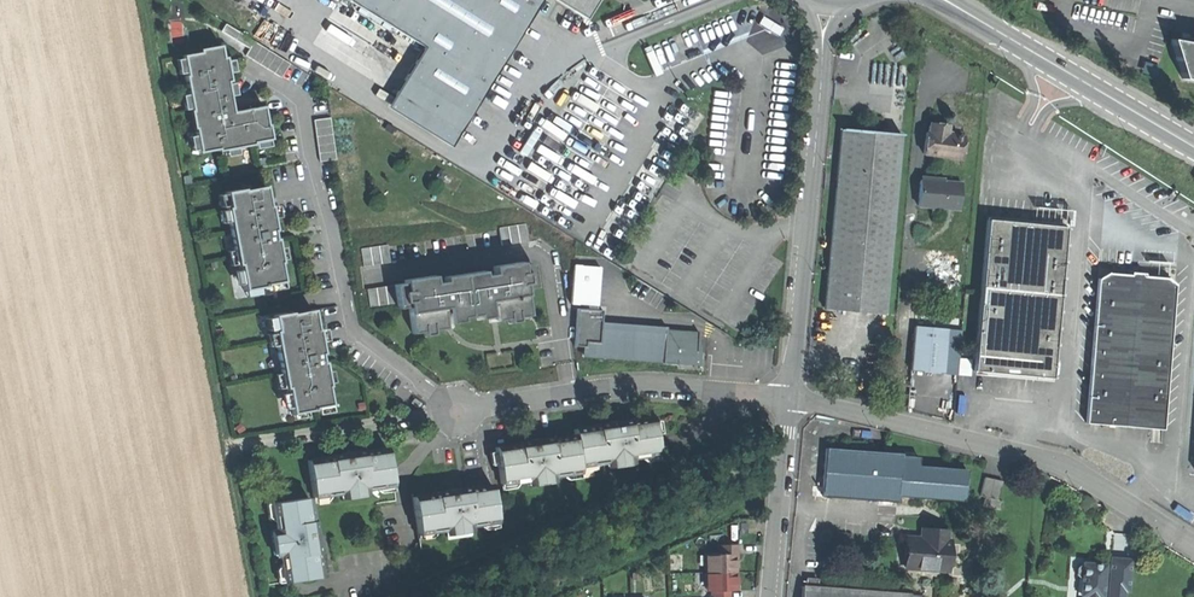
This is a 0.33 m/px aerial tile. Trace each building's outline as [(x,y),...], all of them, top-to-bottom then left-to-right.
[(346,0),(428,51),(399,98),(463,138),(548,0),(346,0)] [(591,22),(604,0),(555,0),(591,22)] [(281,78),(289,64),(225,24),(221,31),(249,49),(245,55),(281,78)] [(1170,39),(1183,79),(1193,80),(1193,40),(1190,39),(1190,42),(1170,39)] [(222,57),(220,45),(198,49),(199,52),(182,56),(182,58),(185,73),(186,75),(184,76),(188,94),(190,109),(191,110),(194,129),(195,135),(198,150),(198,151),(198,153),(217,149),(217,151),(225,150),(237,148),(253,145),(253,142),(254,142),(268,140),(271,139),(268,124),(266,125),(263,106),(232,112),(232,108),(228,109),(226,100),(230,100),(229,96),(227,84),(227,82),(230,81),(228,73),(226,61),(225,57),(222,57)] [(179,74),(185,73),(182,58),(176,60),(179,74)] [(232,60),(226,61),(228,73),(234,72),(232,60)] [(234,83),(227,84),(229,96),(236,95),(234,83)] [(184,110),(190,109),(188,94),(181,95),(184,110)] [(455,151),(463,138),(399,98),(391,111),(455,151)] [(330,118),(313,120),(319,162),(336,159),(330,118)] [(924,154),(961,159),(963,136),(947,134),(949,125),(930,123),(929,131),(927,131),(924,154)] [(825,310),(885,316),(902,135),(841,130),(829,262),(825,310)] [(192,151),(198,150),(195,135),(189,137),(192,151)] [(270,146),(268,140),(254,142),(255,149),(270,146)] [(238,154),(237,148),(225,150),(226,156),(238,154)] [(921,182),(919,207),(960,209),(961,184),(921,182)] [(268,206),(265,185),(263,185),(263,186),(243,190),(243,189),(225,192),(225,194),(228,206),(228,207),(226,208),(226,210),(228,222),(234,250),(236,264),(236,265),(239,265),(243,290),(246,290),(260,287),(266,286),(266,285),(282,282),(279,263),(281,263),(280,260),(278,248),(276,238),(274,238),(272,229),(268,230),(266,220),(271,219),(271,221),(273,221),(272,218),(270,206),(270,205),(268,206)] [(220,207),(228,206),(225,194),(218,195),(220,207)] [(276,205),(270,206),(272,218),(278,217),(276,205)] [(221,223),(228,222),(226,210),(219,211),(221,223)] [(1017,375),(1051,378),(1066,228),(1027,224),(987,221),(973,371),(1017,375)] [(502,246),(528,241),(526,224),(499,228),(502,246)] [(388,245),(361,249),(364,267),(390,263),(388,245)] [(284,247),(278,248),(280,260),(286,259),(284,247)] [(230,265),(236,264),(234,250),(227,251),(230,265)] [(405,280),(405,282),(396,284),(400,308),(409,306),(410,315),(413,334),(424,332),(424,336),(434,335),(433,331),(447,329),(445,315),(450,314),(451,325),(465,323),(464,318),(480,315),(480,320),(494,318),(493,308),(497,307),(499,321),(508,320),(509,323),(520,321),(519,318),(529,316),(526,295),(525,288),(536,287),(532,263),(521,265),(521,262),(493,266),(494,274),(483,276),(483,272),(444,278),(445,283),(434,285),(432,275),(405,280)] [(581,266),(573,265),(570,304),(578,305),(578,304),(597,305),(600,267),(581,266)] [(1121,426),(1163,429),(1169,351),(1175,284),(1164,276),(1144,274),(1144,273),(1130,271),(1129,274),(1107,272),(1097,278),(1086,423),(1121,426)] [(262,294),(260,287),(246,290),(247,297),(262,294)] [(316,329),(312,309),(291,313),(290,312),(273,315),(273,317),(275,329),(275,331),(273,331),(274,333),(276,345),(281,373),(284,387),(284,388),(286,388),(291,414),(294,413),(308,411),(313,410),(313,408),(330,405),(326,386),(328,386),(328,384),(325,372),(323,362),(321,362),(320,352),(316,353),(314,343),(318,343),(319,345),(320,345),(320,341),(317,330),(317,329),(316,329)] [(601,322),(602,311),(577,309),(574,346),(582,347),(584,347),(586,347),(586,341),(600,343),(601,325),(601,322)] [(268,330),(275,329),(273,317),(266,318),(268,330)] [(665,327),(601,322),(601,325),(665,330),(665,327)] [(584,355),(662,361),(662,363),(663,363),(666,327),(665,327),(665,330),(601,325),(600,343),(586,341),(586,347),(584,347),(584,355)] [(698,344),(699,333),(666,330),(666,327),(663,363),(677,365),(677,364),(677,361),(693,363),(694,352),(697,352),(698,344)] [(926,374),(944,375),(947,329),(915,327),(912,373),(926,374)] [(324,328),(317,330),(320,341),(326,340),(324,328)] [(961,330),(947,329),(944,375),(957,376),(961,330)] [(269,346),(276,345),(274,333),(267,334),(269,346)] [(701,344),(698,344),(697,352),(694,352),(693,363),(677,361),(677,364),(699,366),(700,358),(701,344)] [(662,364),(662,363),(662,361),(584,355),(584,347),(582,347),(581,357),(662,364)] [(332,370),(325,372),(328,384),(334,382),(332,370)] [(278,389),(284,387),(281,373),(275,374),(278,389)] [(309,417),(308,411),(294,413),(295,419),(309,417)] [(577,432),(577,438),(582,470),(594,468),(593,461),(602,459),(603,467),(642,461),(641,453),(650,452),(651,459),(662,458),(656,420),(624,425),(625,430),(611,432),(610,427),(577,432)] [(498,450),(503,487),(516,485),(515,478),(526,476),(527,484),(563,479),(562,470),(571,469),(572,478),(583,476),(582,470),(577,438),(544,443),(545,449),(531,451),(531,445),(498,450)] [(536,444),(531,445),(531,451),(545,449),(544,443),(536,444)] [(310,462),(316,499),(327,497),(326,488),(336,487),(338,495),(373,489),(372,482),(382,480),(383,488),(395,486),(389,449),(356,455),(356,460),(343,462),(343,457),(310,462)] [(898,502),(898,496),(901,457),(901,454),(826,449),(825,470),(823,487),(823,496),(898,502)] [(965,501),(967,471),(917,467),(918,459),(901,457),(898,496),(965,501)] [(1001,481),(984,477),(980,496),(984,497),(982,506),(990,508),(1000,510),(1001,501),(997,500),(1001,481)] [(489,526),(500,524),(495,488),(462,492),(463,498),(450,500),(449,493),(415,497),(420,536),(433,534),(432,526),(441,525),(441,533),(479,529),(478,520),(488,518),(489,526)] [(317,533),(312,499),(273,506),(275,517),(283,515),(284,524),(277,525),(282,560),(289,559),(291,571),(282,572),(284,584),(324,577),(319,545),(313,546),(311,534),(317,533)] [(925,529),(924,538),(933,538),(933,529),(925,529)] [(933,529),(933,538),(947,539),(948,530),(933,529)] [(921,568),(948,569),(949,539),(947,539),(933,538),(924,538),(907,537),(906,549),(906,560),(921,560),(921,568)] [(705,555),(706,573),(736,572),(735,563),(735,554),(737,554),(737,545),(719,545),(719,555),(705,555)] [(1110,558),(1109,575),(1104,575),(1104,564),(1094,563),(1083,563),(1083,565),(1080,565),(1076,568),(1076,573),(1081,579),(1084,580),(1084,595),(1083,596),(1123,596),(1123,592),(1128,592),(1129,559),(1110,558)] [(905,567),(921,568),(921,560),(906,560),(905,567)] [(711,596),(729,596),(728,591),(736,591),(736,581),(736,572),(706,573),(707,592),(711,592),(711,596)] [(909,595),(802,587),(802,596),(909,596),(909,595)]
